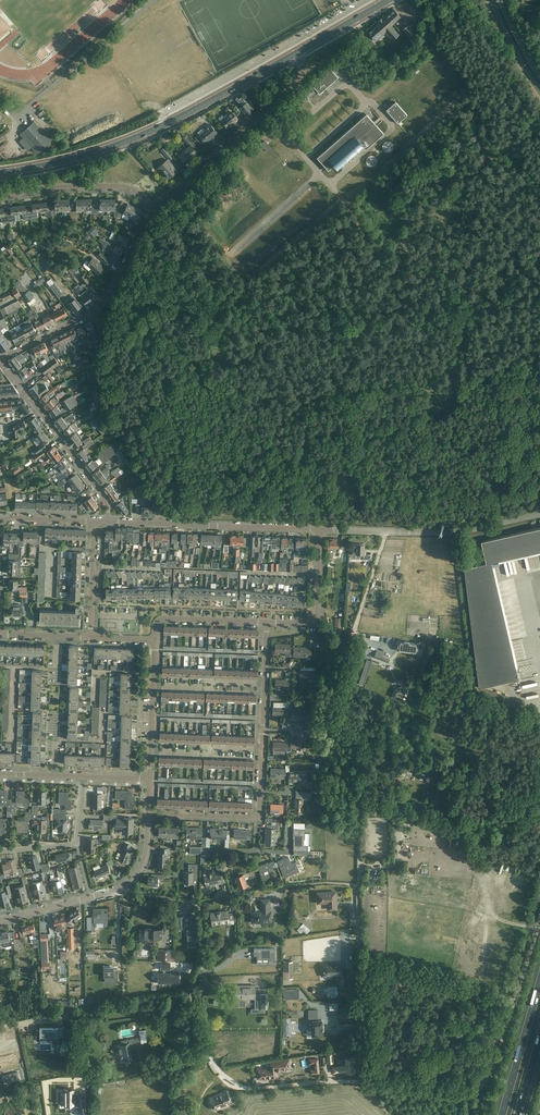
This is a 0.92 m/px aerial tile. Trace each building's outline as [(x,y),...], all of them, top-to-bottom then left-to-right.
[(108,6),(108,8),(112,12),(117,12),(128,0),(113,0),(108,6)] [(394,10),(387,16),(393,23),(400,17),(394,10)] [(376,25),(382,32),(383,33),(385,31),(392,40),(399,34),(391,25),(393,24),(393,23),(386,16),(383,19),(382,18),(378,21),(379,22),(376,25)] [(379,36),(382,32),(376,25),(369,32),(375,39),(378,37),(378,38),(380,36),(379,36)] [(403,29),(409,36),(414,32),(408,25),(403,29)] [(334,74),(335,73),(334,73),(334,74),(332,71),(332,70),(332,71),(329,68),(330,68),(329,68),(328,67),(328,68),(328,67),(328,68),(325,71),(324,70),(324,71),(321,74),(321,73),(321,74),(318,77),(317,76),(317,77),(314,80),(314,79),(313,80),(314,80),(311,83),(310,82),(310,83),(313,86),(304,93),(302,90),(299,92),(306,101),(309,98),(317,91),(319,93),(320,94),(319,93),(323,90),(323,91),(323,90),(326,87),(327,88),(327,87),(330,84),(330,85),(330,84),(333,81),(334,82),(334,81),(337,78),(338,78),(337,78),(337,77),(337,76),(336,76),(334,74)] [(238,101),(242,106),(240,107),(245,113),(247,112),(249,114),(254,109),(247,101),(246,102),(245,101),(246,100),(242,96),(240,98),(241,99),(238,101)] [(403,119),(405,117),(406,117),(406,116),(407,115),(406,113),(405,112),(402,109),(402,108),(401,108),(398,104),(396,102),(394,103),(394,104),(391,106),(388,109),(388,108),(388,109),(386,110),(388,112),(388,113),(396,121),(395,121),(396,121),(398,123),(399,122),(400,122),(400,121),(402,119),(403,119)] [(229,113),(228,112),(224,116),(225,117),(221,120),(227,128),(233,122),(234,124),(235,122),(234,121),(238,118),(231,111),(229,113)] [(326,169),(327,169),(328,170),(330,169),(331,169),(330,169),(334,165),(337,169),(341,166),(341,165),(345,162),(345,163),(345,162),(348,159),(349,159),(352,156),(353,156),(353,155),(356,152),(356,153),(357,152),(356,152),(360,149),(363,147),(363,148),(364,148),(365,150),(367,149),(370,146),(371,146),(371,145),(374,142),(374,143),(375,142),(378,139),(379,139),(378,139),(382,136),(382,135),(384,134),(382,132),(383,132),(382,131),(382,132),(377,125),(374,123),(375,122),(374,122),(372,119),(371,119),(369,116),(369,115),(368,116),(367,114),(365,115),(364,115),(364,116),(361,119),(361,118),(360,119),(361,119),(357,122),(353,125),(353,126),(349,129),(349,128),(349,129),(346,132),(345,132),(342,135),(341,135),(341,136),(338,139),(338,138),(337,139),(338,139),(334,142),(330,145),(330,146),(326,149),(326,148),(326,149),(323,152),(322,152),(319,155),(318,155),(319,156),(317,157),(318,159),(318,160),(319,160),(321,163),(324,166),(326,169)] [(46,135),(34,122),(24,130),(20,134),(37,154),(42,150),(53,140),(47,134),(46,135)] [(219,135),(209,124),(203,129),(205,131),(196,138),(200,143),(201,143),(202,143),(204,141),(205,142),(212,136),(214,138),(218,135),(219,135)] [(265,141),(261,144),(268,151),(271,148),(265,141)] [(394,149),(394,148),(394,147),(393,145),(392,144),(391,143),(389,143),(387,143),(386,143),(385,144),(383,146),(383,147),(383,148),(383,150),(384,152),(385,153),(386,153),(387,154),(388,154),(390,154),(391,153),(392,153),(393,151),(394,151),(394,149)] [(183,161),(186,163),(191,159),(190,158),(196,152),(197,153),(198,153),(190,145),(187,148),(187,149),(180,156),(176,151),(182,159),(183,161)] [(161,150),(168,157),(170,159),(172,157),(164,147),(161,150)] [(376,164),(376,162),(376,160),(375,159),(374,158),(373,157),(371,157),(369,157),(367,158),(366,159),(366,160),(365,161),(365,162),(365,164),(366,165),(366,166),(367,167),(368,167),(370,168),(372,168),(373,167),(374,167),(375,166),(376,165),(376,164)] [(168,176),(169,177),(176,172),(171,166),(172,165),(167,159),(158,167),(161,171),(163,170),(167,174),(166,175),(167,177),(168,176)] [(241,167),(238,170),(232,175),(240,184),(247,178),(248,176),(241,167)] [(69,199),(62,200),(63,211),(70,210),(70,204),(69,199)] [(91,199),(83,199),(84,210),(93,210),(93,213),(96,213),(96,204),(93,205),(92,199),(91,199)] [(115,199),(108,199),(107,211),(114,211),(114,215),(114,217),(117,217),(119,209),(117,208),(118,200),(115,199)] [(63,211),(62,200),(55,200),(55,205),(51,205),(53,216),(52,216),(53,218),(56,218),(56,212),(63,211)] [(40,203),(41,210),(41,213),(45,212),(45,217),(52,216),(53,216),(51,205),(51,208),(47,208),(47,202),(40,203)] [(41,210),(40,203),(32,204),(33,210),(30,211),(31,219),(38,218),(37,211),(41,210)] [(128,204),(125,208),(123,214),(129,217),(134,207),(128,204)] [(25,205),(18,206),(19,213),(23,213),(24,220),(31,219),(30,211),(26,211),(25,205)] [(19,213),(18,206),(11,207),(12,213),(8,214),(9,222),(16,221),(15,214),(19,213)] [(141,210),(134,207),(129,217),(136,220),(134,223),(138,225),(142,217),(138,215),(141,210)] [(0,208),(0,216),(1,216),(2,223),(9,222),(8,214),(4,214),(4,208),(0,208)] [(90,223),(87,228),(89,229),(87,231),(92,233),(96,227),(90,223)] [(118,232),(111,227),(109,229),(112,231),(108,239),(119,244),(123,246),(125,242),(126,243),(128,238),(117,233),(118,232)] [(111,243),(100,238),(99,240),(105,246),(104,247),(120,254),(123,248),(118,246),(116,245),(114,248),(112,247),(112,245),(110,244),(111,243)] [(120,254),(104,247),(103,249),(106,252),(109,253),(109,252),(112,253),(110,256),(111,257),(110,260),(115,263),(116,259),(118,260),(120,254)] [(97,255),(101,259),(105,262),(108,259),(100,252),(97,255)] [(93,258),(89,262),(87,260),(83,264),(83,265),(85,267),(89,271),(91,268),(98,274),(104,267),(100,264),(93,258)] [(66,266),(69,271),(76,266),(72,262),(66,266)] [(84,275),(81,277),(86,284),(89,282),(84,275)] [(51,279),(47,282),(59,297),(62,294),(51,279)] [(86,288),(83,283),(80,286),(81,286),(91,301),(96,297),(92,291),(89,293),(87,291),(90,289),(88,286),(86,288)] [(91,301),(81,286),(77,289),(79,293),(80,293),(81,295),(83,294),(84,296),(82,298),(83,300),(86,305),(91,301)] [(11,290),(15,296),(20,293),(16,287),(11,290)] [(22,295),(27,302),(29,305),(36,301),(29,290),(22,295)] [(76,298),(68,304),(70,307),(71,307),(74,311),(77,309),(78,309),(82,306),(81,304),(80,304),(76,298)] [(55,305),(53,301),(52,301),(49,303),(50,303),(52,306),(51,306),(53,309),(54,309),(55,311),(52,313),(56,320),(62,317),(55,305)] [(18,308),(15,302),(10,305),(13,310),(18,308)] [(59,303),(55,305),(62,317),(67,315),(64,307),(61,309),(59,306),(60,305),(59,303)] [(13,310),(10,305),(5,307),(8,313),(13,310)] [(53,322),(51,319),(44,306),(41,307),(40,308),(42,312),(43,312),(44,314),(45,314),(46,316),(42,317),(46,325),(53,322)] [(36,310),(32,308),(29,310),(30,312),(27,313),(30,319),(35,317),(37,320),(34,322),(38,329),(44,327),(36,310)] [(0,320),(0,350),(1,352),(11,345),(8,341),(1,330),(7,325),(4,318),(0,320)] [(94,320),(91,321),(86,324),(87,327),(87,328),(88,328),(90,333),(93,331),(95,336),(98,334),(99,325),(98,318),(94,320)] [(33,326),(30,319),(25,321),(31,333),(36,331),(33,326)] [(31,333),(25,321),(19,324),(20,325),(25,336),(31,333)] [(25,336),(20,325),(14,327),(20,339),(25,336)] [(82,326),(76,329),(83,343),(86,342),(84,338),(83,335),(86,334),(82,326)] [(20,339),(14,327),(9,330),(15,342),(20,339)] [(75,330),(74,328),(68,330),(74,344),(75,344),(76,347),(78,346),(76,342),(80,340),(75,330)] [(74,344),(68,330),(62,333),(66,341),(68,340),(71,344),(72,345),(74,344)] [(66,341),(62,333),(57,336),(64,350),(67,349),(65,345),(68,344),(66,341)] [(64,350),(57,336),(51,339),(52,341),(49,342),(52,348),(58,345),(59,348),(60,349),(63,354),(65,353),(64,350)] [(48,349),(44,342),(38,345),(44,355),(44,357),(47,363),(51,360),(47,353),(46,353),(45,351),(48,349)] [(44,355),(38,345),(33,348),(36,355),(35,356),(36,358),(38,357),(39,357),(44,355)] [(15,357),(8,361),(11,365),(24,358),(21,354),(15,357)] [(27,360),(25,358),(24,358),(11,365),(15,370),(22,366),(20,364),(27,360)] [(55,358),(45,365),(41,369),(45,374),(49,371),(54,367),(55,368),(60,365),(55,358)] [(25,366),(23,368),(19,371),(22,376),(36,365),(33,362),(29,365),(29,366),(27,367),(28,368),(27,368),(25,366)] [(11,383),(0,384),(0,395),(19,393),(11,383)] [(49,389),(45,384),(39,388),(36,384),(29,389),(36,398),(49,389)] [(43,395),(39,398),(43,403),(47,400),(50,398),(55,394),(54,392),(52,389),(43,395)] [(62,397),(59,393),(43,404),(47,410),(48,410),(56,404),(56,403),(56,404),(54,401),(58,398),(59,399),(62,397)] [(79,403),(76,400),(73,395),(65,398),(61,401),(67,410),(79,403)] [(24,399),(11,401),(12,413),(13,413),(15,412),(14,408),(20,408),(24,399)] [(24,399),(20,408),(23,412),(20,415),(21,417),(25,414),(31,410),(24,399)] [(11,401),(3,402),(4,412),(10,412),(11,416),(13,415),(13,413),(12,413),(11,401)] [(60,402),(52,408),(48,411),(52,417),(61,410),(58,407),(61,405),(60,404),(60,403),(60,402)] [(95,417),(96,419),(100,417),(96,410),(92,413),(94,418),(95,417)] [(74,416),(73,413),(66,417),(63,419),(62,417),(54,422),(57,427),(68,419),(74,416)] [(76,418),(74,416),(68,419),(57,427),(60,431),(70,423),(69,422),(76,418)] [(28,422),(25,424),(24,421),(13,426),(15,439),(21,436),(18,430),(27,426),(30,425),(36,434),(42,430),(39,425),(40,424),(35,417),(28,422)] [(100,417),(96,419),(92,421),(97,427),(103,422),(100,417)] [(70,425),(67,427),(63,430),(67,436),(76,429),(78,427),(75,422),(70,425)] [(108,430),(103,422),(97,427),(102,434),(106,432),(108,430)] [(42,430),(36,434),(34,435),(40,444),(45,440),(45,441),(46,440),(48,438),(42,430)] [(114,440),(108,430),(106,432),(112,442),(114,440)] [(77,431),(69,437),(67,438),(69,441),(68,441),(70,444),(80,436),(77,431)] [(82,437),(80,436),(70,444),(71,446),(72,445),(74,448),(82,442),(80,439),(82,437)] [(94,443),(92,440),(86,444),(82,446),(84,449),(94,443)] [(119,450),(113,443),(92,459),(85,464),(90,471),(94,467),(99,464),(99,463),(102,461),(104,463),(105,461),(115,454),(119,450)] [(44,444),(35,450),(37,453),(46,447),(44,444)] [(46,460),(58,452),(56,450),(54,446),(47,451),(49,455),(44,458),(46,460)] [(115,454),(120,461),(121,461),(121,460),(126,456),(120,449),(119,450),(115,454)] [(36,459),(44,453),(42,450),(33,456),(36,459)] [(83,450),(82,451),(77,454),(85,464),(92,459),(89,455),(88,456),(83,450)] [(59,453),(58,452),(46,460),(42,461),(41,462),(43,465),(48,462),(50,460),(52,463),(54,462),(62,457),(59,454),(59,453)] [(64,458),(60,461),(59,461),(59,462),(53,466),(55,468),(46,474),(49,477),(51,475),(52,476),(55,473),(58,472),(58,471),(69,464),(64,458)] [(73,470),(69,464),(58,471),(58,472),(60,474),(64,471),(66,475),(73,470)] [(100,469),(97,471),(92,474),(96,479),(108,470),(109,469),(107,466),(101,471),(100,469)] [(110,472),(108,470),(96,479),(99,484),(109,476),(107,474),(110,472)] [(110,478),(105,481),(108,485),(103,488),(108,495),(112,492),(111,491),(114,490),(113,489),(116,487),(117,486),(115,483),(112,485),(111,483),(113,482),(112,481),(118,476),(118,475),(120,473),(119,472),(110,478)] [(75,491),(73,493),(74,494),(79,494),(77,491),(81,489),(81,488),(83,487),(78,480),(80,479),(76,474),(67,481),(75,491)] [(57,483),(60,487),(67,482),(64,478),(57,483)] [(119,490),(116,487),(113,489),(114,490),(111,491),(112,492),(108,495),(112,501),(119,496),(116,493),(119,490)] [(82,510),(83,510),(95,501),(92,496),(85,502),(79,506),(82,510)] [(113,502),(116,505),(123,515),(129,511),(122,501),(121,502),(118,498),(113,502)] [(95,501),(83,510),(86,514),(98,505),(95,501)] [(152,504),(152,507),(149,507),(148,515),(155,515),(155,514),(159,514),(159,509),(160,509),(157,504),(152,504)] [(487,562),(492,561),(539,550),(539,527),(482,541),(487,562)] [(122,528),(116,528),(115,534),(113,534),(113,540),(113,541),(115,541),(121,541),(122,528)] [(24,531),(23,531),(20,531),(20,533),(20,545),(23,546),(24,540),(30,541),(30,532),(24,531)] [(40,532),(30,532),(30,541),(37,541),(36,544),(40,544),(40,532)] [(20,533),(11,533),(10,542),(17,542),(17,545),(20,545),(20,533)] [(243,535),(237,535),(236,555),(235,563),(239,563),(240,555),(240,545),(243,545),(243,546),(246,547),(247,538),(243,538),(243,535)] [(255,551),(255,536),(250,536),(250,538),(247,538),(246,547),(253,547),(253,556),(255,556),(255,551)] [(263,536),(262,542),(262,546),(271,546),(271,543),(271,537),(263,536)] [(280,537),(271,537),(271,543),(271,546),(271,548),(279,549),(280,537)] [(294,553),(294,556),(298,556),(298,554),(299,554),(299,555),(302,555),(302,554),(302,551),(301,551),(301,538),(296,537),(296,543),(295,553),(294,553)] [(328,559),(333,559),(333,548),(341,549),(341,541),(337,541),(337,539),(330,539),(330,544),(328,544),(328,559)] [(364,544),(357,544),(356,549),(351,549),(351,554),(362,554),(361,559),(370,559),(370,556),(365,556),(365,551),(364,551),(364,544)] [(9,556),(8,557),(8,566),(17,567),(21,567),(21,560),(21,557),(20,557),(12,557),(9,556)] [(519,678),(492,561),(487,562),(465,568),(480,688),(519,678)] [(17,567),(8,566),(8,573),(12,573),(12,576),(24,577),(24,573),(17,573),(17,567)] [(12,587),(12,591),(19,591),(27,590),(27,586),(19,587),(19,588),(18,588),(18,583),(20,583),(20,580),(9,580),(9,587),(12,587)] [(12,605),(12,608),(12,615),(22,614),(22,611),(23,611),(23,605),(22,605),(22,604),(12,605)] [(40,610),(40,611),(39,622),(44,622),(44,621),(47,621),(47,622),(52,623),(52,621),(55,621),(55,623),(60,623),(60,621),(63,622),(63,623),(68,623),(68,622),(71,622),(71,623),(76,623),(76,622),(79,622),(79,624),(79,616),(82,616),(82,613),(83,613),(83,609),(79,609),(79,606),(76,606),(75,613),(72,613),(72,611),(68,611),(68,613),(64,613),(64,611),(60,611),(60,613),(56,613),(56,611),(52,611),(52,612),(48,612),(48,611),(44,610),(44,612),(40,612),(40,610)] [(395,644),(395,646),(396,648),(398,648),(398,650),(417,652),(418,643),(409,642),(408,641),(405,640),(404,641),(399,641),(399,643),(397,643),(395,644)] [(275,644),(275,652),(283,653),(283,652),(285,652),(284,656),(290,656),(293,657),(294,648),(290,647),(290,644),(275,644)] [(294,647),(294,648),(293,657),(303,657),(303,656),(305,656),(305,657),(311,657),(311,647),(294,647)] [(524,649),(515,651),(517,658),(525,656),(524,649)] [(374,657),(388,662),(390,658),(376,653),(374,657)] [(365,658),(357,683),(364,686),(372,660),(365,658)] [(314,679),(315,667),(301,667),(301,670),(299,670),(299,678),(299,680),(298,680),(298,687),(299,687),(299,693),(307,693),(307,687),(307,684),(308,684),(308,683),(307,683),(308,679),(314,679)] [(278,688),(280,688),(284,688),(284,694),(291,694),(291,685),(288,685),(288,680),(276,679),(275,688),(278,688)] [(391,695),(404,700),(409,687),(403,684),(401,685),(400,684),(395,687),(396,687),(394,688),(391,695)] [(274,702),(274,706),(273,706),(273,715),(280,715),(280,714),(282,714),(282,715),(288,715),(288,710),(291,710),(291,709),(292,703),(288,703),(288,702),(274,702)] [(291,709),(291,710),(291,719),(301,719),(303,719),(309,720),(309,710),(291,709)] [(303,734),(309,734),(310,734),(310,737),(308,737),(308,741),(311,742),(311,730),(303,730),(303,734)] [(297,737),(297,741),(296,742),(291,742),(292,738),(291,738),(291,752),(291,748),(301,748),(301,749),(305,749),(305,747),(306,747),(306,745),(305,745),(305,737),(297,737)] [(286,742),(275,742),(274,746),(273,746),(273,750),(273,753),(285,754),(285,751),(285,750),(290,750),(290,743),(286,743),(286,742)] [(286,769),(276,768),(271,768),(270,777),(278,777),(278,776),(280,776),(280,777),(285,777),(286,772),(289,772),(289,771),(289,765),(286,765),(286,769)] [(307,772),(289,771),(289,772),(289,781),(298,781),(298,780),(301,781),(306,782),(307,772)] [(386,783),(392,785),(397,774),(391,772),(386,783)] [(0,790),(0,803),(1,803),(1,805),(7,805),(7,806),(7,811),(11,811),(11,802),(11,799),(7,799),(7,791),(5,791),(5,790),(0,790)] [(11,802),(11,811),(17,812),(17,805),(28,806),(29,796),(24,796),(25,791),(17,790),(16,802),(11,802)] [(93,808),(99,808),(102,808),(102,794),(106,794),(106,790),(97,790),(97,793),(93,793),(93,798),(94,798),(94,801),(93,801),(93,808)] [(38,791),(38,797),(38,803),(45,803),(46,797),(46,791),(38,791)] [(132,791),(116,791),(115,798),(126,799),(125,808),(134,808),(134,798),(131,798),(131,796),(132,791)] [(294,810),(294,813),(305,814),(305,808),(303,808),(303,807),(303,799),(310,799),(310,794),(310,792),(296,791),(296,795),(296,799),(295,799),(294,810)] [(69,792),(59,792),(59,804),(67,804),(66,809),(71,809),(71,800),(68,800),(69,792)] [(283,813),(283,810),(283,804),(272,804),(272,808),(271,808),(271,812),(273,813),(275,813),(283,813)] [(32,812),(32,824),(38,824),(37,831),(45,832),(46,823),(49,823),(49,821),(49,817),(42,817),(42,820),(36,820),(37,811),(36,811),(32,811),(32,812)] [(28,812),(26,812),(26,817),(25,817),(25,820),(16,820),(16,825),(17,826),(17,832),(17,833),(20,833),(20,832),(25,832),(28,832),(28,824),(32,824),(32,812),(28,812)] [(53,813),(53,818),(53,819),(55,819),(55,828),(59,828),(59,832),(67,833),(67,823),(69,823),(69,822),(69,819),(63,818),(63,821),(60,820),(60,816),(60,813),(53,813)] [(133,818),(124,818),(124,820),(117,819),(116,828),(123,828),(123,832),(127,833),(128,833),(133,833),(133,827),(132,827),(133,818)] [(92,828),(97,829),(103,829),(103,820),(91,820),(90,823),(89,823),(89,828),(92,828)] [(267,825),(267,828),(266,828),(266,833),(267,833),(266,844),(275,845),(275,833),(275,829),(278,829),(279,825),(267,825)] [(161,837),(178,837),(178,828),(163,827),(163,830),(161,830),(161,837)] [(187,827),(187,833),(186,838),(202,838),(202,839),(198,839),(198,846),(201,847),(202,846),(206,846),(206,841),(206,837),(202,837),(202,828),(196,828),(187,828),(187,827)] [(210,837),(226,838),(227,830),(215,829),(215,828),(210,828),(210,837)] [(238,839),(250,839),(251,831),(239,830),(239,829),(234,829),(234,838),(238,838),(238,839)] [(293,854),(299,855),(307,855),(308,846),(303,846),(304,839),(305,829),(297,829),(295,829),(293,829),(293,836),(294,836),(294,838),(293,850),(294,850),(294,854),(293,854)] [(87,852),(93,852),(95,852),(95,846),(96,846),(97,843),(95,843),(95,838),(92,838),(91,838),(88,838),(87,852)] [(131,844),(125,842),(123,846),(124,846),(119,860),(126,863),(128,859),(128,858),(130,853),(132,849),(130,848),(131,844)] [(158,866),(167,867),(167,853),(169,853),(169,848),(160,848),(160,852),(158,852),(158,857),(159,857),(159,860),(158,860),(158,866)] [(55,856),(57,861),(57,862),(70,859),(70,856),(70,855),(69,855),(69,852),(64,853),(55,856)] [(29,860),(30,860),(32,870),(38,868),(39,873),(44,871),(46,871),(44,864),(39,865),(37,856),(29,858),(30,859),(29,860)] [(296,862),(295,862),(292,864),(289,857),(278,861),(284,877),(299,871),(296,862)] [(2,865),(4,870),(5,874),(13,872),(14,876),(19,875),(20,876),(23,875),(23,874),(22,870),(22,868),(17,870),(14,859),(7,861),(7,863),(7,864),(2,865)] [(267,879),(270,878),(268,873),(271,871),(271,869),(276,867),(274,861),(258,866),(265,887),(270,885),(270,883),(268,883),(267,879)] [(113,868),(110,862),(106,863),(107,865),(94,870),(95,873),(94,873),(93,874),(93,875),(93,877),(94,878),(95,878),(96,878),(97,878),(98,878),(111,872),(109,870),(113,868)] [(227,882),(225,877),(223,874),(224,874),(220,863),(216,864),(217,870),(218,870),(219,874),(213,875),(211,867),(205,868),(207,876),(204,877),(205,881),(205,882),(207,888),(206,885),(215,883),(215,885),(223,883),(227,882)] [(188,883),(193,883),(193,880),(197,880),(197,865),(189,864),(188,872),(184,872),(183,883),(184,883),(184,881),(188,881),(188,883)] [(77,866),(68,868),(72,884),(72,886),(73,886),(73,888),(79,886),(83,885),(81,878),(80,879),(77,866)] [(57,868),(59,876),(51,879),(54,893),(64,890),(62,884),(66,883),(62,867),(57,868)] [(45,879),(44,871),(39,873),(37,873),(37,876),(40,876),(41,880),(45,879)] [(250,871),(240,875),(235,877),(239,889),(248,885),(245,877),(248,876),(248,877),(252,876),(250,871)] [(165,879),(165,874),(151,874),(152,874),(152,877),(148,877),(148,884),(153,884),(153,887),(158,887),(158,879),(165,879)] [(41,881),(32,883),(36,898),(45,895),(43,891),(42,887),(43,887),(41,881)] [(0,889),(0,902),(1,906),(0,907),(5,906),(6,906),(6,905),(10,904),(8,899),(8,898),(7,893),(11,892),(9,885),(3,886),(3,887),(2,888),(0,889)] [(28,900),(24,886),(14,888),(18,901),(22,900),(22,901),(28,900),(28,899),(28,900)] [(317,893),(318,900),(318,903),(327,902),(328,909),(337,909),(336,900),(335,900),(335,896),(336,896),(336,892),(317,893)] [(252,922),(253,922),(253,921),(258,921),(258,922),(271,922),(271,915),(269,915),(269,900),(261,900),(262,911),(252,912),(252,922)] [(81,914),(79,911),(80,911),(79,910),(78,910),(77,908),(78,909),(69,915),(70,916),(67,918),(70,923),(73,921),(74,921),(78,919),(77,917),(81,914)] [(94,916),(91,916),(91,926),(95,926),(95,922),(103,922),(103,920),(107,920),(107,912),(107,911),(107,909),(94,909),(94,916)] [(234,923),(233,919),(232,913),(228,914),(228,911),(223,911),(224,912),(221,912),(214,912),(213,912),(213,913),(209,913),(210,919),(210,921),(211,924),(218,923),(217,921),(229,920),(229,924),(234,923)] [(182,916),(178,916),(179,929),(183,928),(183,927),(187,927),(187,930),(188,942),(196,942),(196,945),(197,945),(195,915),(186,916),(187,916),(187,920),(187,924),(183,924),(182,916)] [(66,922),(64,916),(54,919),(55,926),(56,930),(65,928),(67,927),(67,922),(66,922)] [(299,927),(303,931),(307,934),(310,930),(303,923),(299,927)] [(33,934),(34,939),(33,940),(34,944),(39,943),(38,938),(39,938),(39,937),(37,930),(35,930),(34,924),(22,927),(23,929),(19,930),(21,936),(24,935),(24,934),(34,931),(35,934),(33,934)] [(141,941),(150,941),(150,939),(154,939),(154,937),(157,938),(157,937),(162,937),(163,928),(145,927),(145,929),(140,929),(140,940),(140,941),(141,941)] [(2,932),(0,933),(0,943),(4,942),(6,946),(12,945),(12,949),(15,948),(15,939),(15,931),(8,933),(8,931),(2,932)] [(48,934),(40,934),(42,968),(50,967),(50,962),(48,962),(47,939),(48,939),(48,934)] [(274,949),(254,949),(254,956),(257,956),(257,959),(268,959),(268,964),(274,964),(274,949)] [(157,960),(171,960),(175,960),(175,950),(157,950),(157,960)] [(289,977),(290,958),(279,958),(279,977),(289,977)] [(61,960),(55,960),(55,969),(65,969),(65,962),(61,962),(61,960)] [(163,973),(158,972),(158,983),(180,983),(180,973),(166,973),(166,969),(171,969),(171,963),(161,963),(161,969),(163,969),(163,973)] [(322,975),(328,975),(342,975),(342,965),(332,965),(330,965),(330,964),(322,964),(322,975)] [(114,966),(104,966),(104,976),(107,976),(107,980),(118,980),(118,971),(114,971),(114,966)] [(236,985),(236,998),(242,998),(242,997),(255,997),(255,1008),(268,1008),(268,988),(267,988),(267,993),(259,993),(259,988),(255,988),(255,985),(251,985),(251,987),(237,987),(237,985),(236,985)] [(300,990),(284,990),(284,1000),(300,999),(300,990)] [(322,1035),(322,1029),(322,1027),(322,1026),(322,1020),(321,1020),(317,1020),(317,1018),(318,1018),(318,1010),(309,1010),(309,1018),(312,1018),(312,1020),(312,1021),(312,1026),(312,1027),(312,1029),(312,1034),(312,1035),(313,1035),(317,1035),(317,1036),(321,1036),(321,1035),(322,1035)] [(37,1030),(36,1030),(36,1033),(36,1035),(41,1035),(41,1039),(58,1039),(58,1036),(63,1036),(63,1037),(63,1027),(58,1027),(44,1027),(44,1028),(44,1030),(37,1030)] [(140,1038),(139,1038),(139,1037),(130,1039),(131,1043),(127,1043),(126,1040),(122,1041),(121,1042),(122,1045),(117,1045),(117,1046),(118,1046),(119,1052),(118,1052),(116,1056),(120,1058),(121,1062),(120,1062),(128,1060),(127,1058),(131,1057),(129,1047),(132,1046),(133,1049),(141,1047),(140,1043),(141,1042),(141,1043),(147,1042),(146,1029),(139,1030),(140,1038)] [(17,1048),(16,1040),(8,1042),(8,1040),(0,1041),(0,1051),(17,1048)] [(318,1058),(309,1059),(310,1063),(314,1063),(315,1069),(310,1070),(311,1074),(319,1073),(318,1058)] [(333,1067),(334,1072),(349,1071),(349,1072),(355,1072),(355,1069),(355,1068),(354,1058),(346,1059),(346,1066),(333,1067)] [(290,1068),(289,1060),(270,1061),(271,1068),(261,1069),(261,1067),(257,1067),(257,1071),(257,1076),(262,1076),(262,1077),(262,1078),(272,1077),(272,1076),(272,1075),(278,1074),(278,1070),(279,1070),(280,1069),(290,1068)] [(240,1076),(234,1077),(229,1078),(230,1084),(251,1080),(249,1074),(240,1077),(240,1076)] [(65,1091),(58,1091),(58,1103),(65,1103),(65,1104),(77,1104),(77,1112),(81,1112),(81,1113),(85,1113),(85,1098),(74,1098),(74,1090),(65,1090),(65,1091)] [(210,1099),(214,1110),(232,1102),(227,1091),(217,1096),(210,1099)] [(21,1111),(20,1106),(12,1108),(12,1107),(5,1108),(5,1110),(0,1111),(0,1114),(22,1114),(21,1111)]
